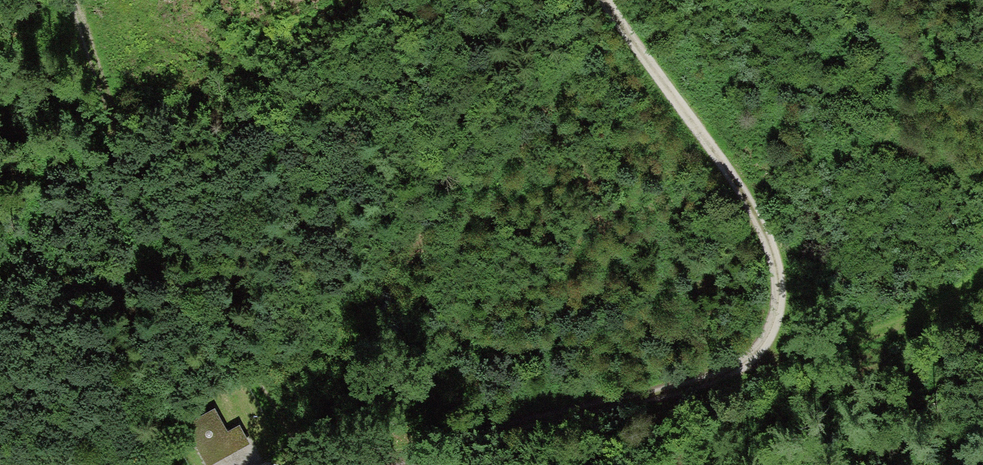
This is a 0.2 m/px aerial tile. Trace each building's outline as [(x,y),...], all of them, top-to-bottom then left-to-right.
[(184,434),(199,464),(211,464),(229,456),(212,421),(184,434)]
